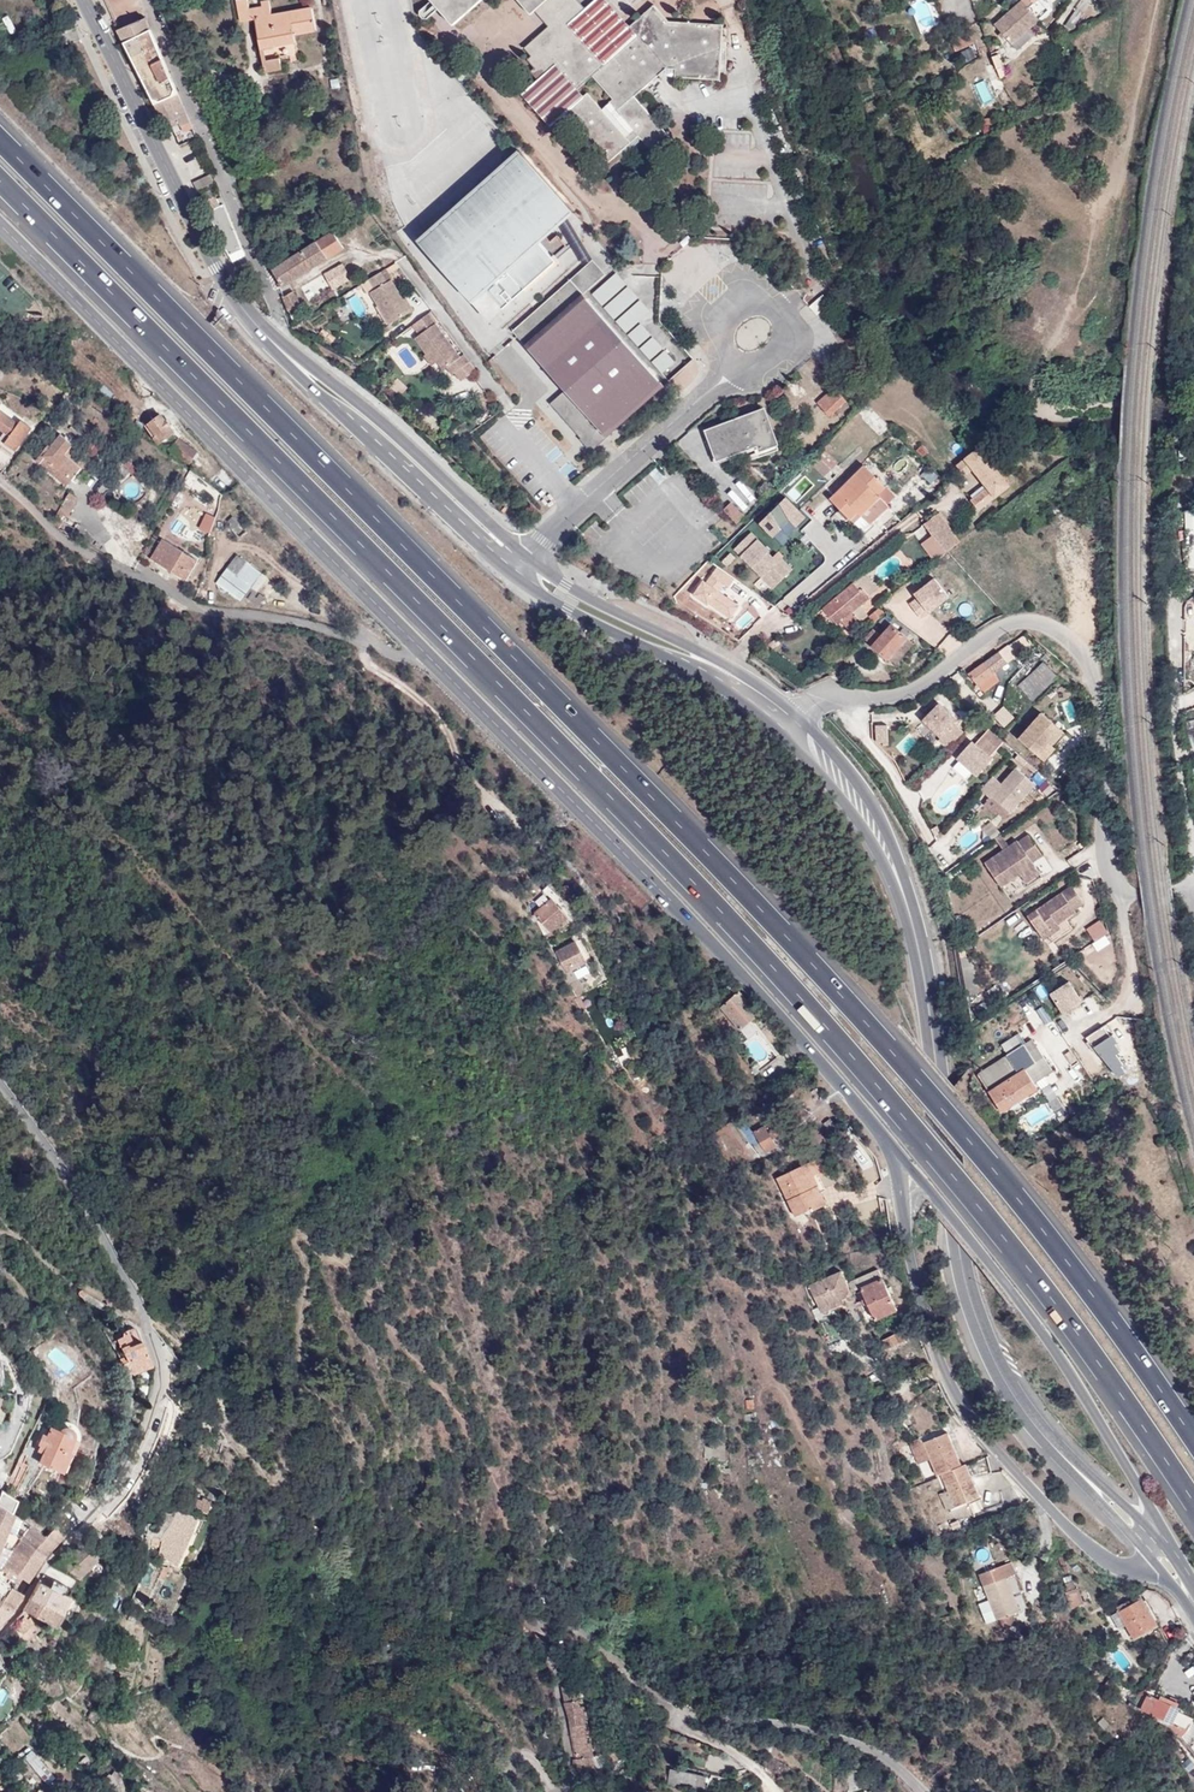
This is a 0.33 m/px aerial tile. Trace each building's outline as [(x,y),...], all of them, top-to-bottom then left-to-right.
[(301,33),(316,30),(312,7),(271,15),(270,7),(262,8),(261,6),(249,9),(248,0),(237,0),(241,22),(255,20),(260,48),(264,47),(295,42),(294,34),(293,27),(300,26),(301,33)] [(454,25),(481,0),(431,0),(454,25)] [(530,14),(538,8),(552,23),(524,48),(531,56),(527,60),(534,68),(530,72),(538,80),(522,94),(551,126),(562,116),(606,165),(638,136),(653,152),(670,137),(634,97),(666,69),(676,69),(676,78),(719,79),(722,24),(668,21),(654,4),(629,27),(605,0),(596,0),(586,9),(577,16),(562,0),(517,0),(530,14)] [(586,9),(578,0),(562,0),(577,16),(586,9)] [(1033,3),(1031,0),(1022,0),(994,24),(1011,44),(1039,20),(1034,15),(1039,10),(1033,3)] [(1084,12),(1077,7),(1068,20),(1075,25),(1084,12)] [(125,44),(152,31),(146,19),(118,30),(125,44)] [(294,34),(301,33),(300,26),(293,27),(294,34)] [(80,39),(74,27),(59,33),(64,44),(80,39)] [(152,31),(125,44),(154,104),(178,93),(152,31)] [(999,54),(992,56),(997,69),(1003,67),(999,54)] [(280,59),(267,61),(263,62),(264,73),(282,69),(280,59)] [(178,93),(154,104),(165,124),(177,118),(179,125),(181,127),(190,123),(178,93)] [(177,118),(165,124),(167,130),(179,125),(177,118)] [(474,303),(475,302),(473,300),(484,290),(502,311),(511,304),(508,301),(512,298),(514,301),(557,263),(554,259),(567,247),(558,236),(551,242),(545,236),(571,212),(574,215),(575,214),(520,152),(519,153),(523,158),(424,245),(420,240),(419,241),(474,303)] [(332,232),(273,271),(280,289),(344,248),(332,232)] [(513,331),(551,374),(614,329),(582,294),(605,273),(593,259),(513,331)] [(351,279),(342,264),(324,274),(333,289),(351,279)] [(390,325),(415,310),(406,296),(403,298),(392,280),(388,283),(382,272),(369,280),(376,290),(371,293),(390,325)] [(641,322),(653,312),(619,272),(594,293),(663,373),(675,363),(666,352),(659,358),(654,352),(661,346),(641,322)] [(473,300),(475,302),(491,320),(502,311),(484,290),(473,300)] [(293,292),(282,297),(288,312),(289,312),(301,306),(293,292)] [(437,323),(416,339),(427,354),(432,350),(439,361),(445,369),(448,368),(454,376),(471,363),(465,354),(461,357),(437,323)] [(614,329),(551,374),(566,391),(551,404),(593,450),(665,386),(614,329)] [(432,350),(427,354),(424,356),(432,367),(439,361),(432,350)] [(845,401),(834,387),(816,403),(829,416),(845,401)] [(12,434),(5,443),(15,450),(32,428),(21,420),(19,423),(0,410),(0,426),(12,434)] [(779,449),(763,410),(707,431),(718,459),(756,443),(761,456),(779,449)] [(165,420),(161,415),(154,420),(145,426),(158,443),(173,432),(171,428),(171,427),(166,420),(165,420)] [(142,422),(145,426),(154,420),(151,416),(142,422)] [(66,487),(83,467),(66,454),(74,446),(63,437),(62,437),(57,433),(49,443),(53,447),(39,464),(66,487)] [(170,450),(190,464),(198,452),(178,439),(170,450)] [(66,454),(83,467),(90,459),(74,446),(66,454)] [(1009,485),(977,446),(956,464),(964,474),(972,467),(987,486),(970,500),(978,510),(1009,485)] [(831,470),(818,456),(810,464),(823,477),(831,470)] [(884,486),(864,465),(830,499),(862,531),(888,505),(876,494),(884,486)] [(797,500),(815,483),(808,476),(790,492),(797,500)] [(64,520),(58,529),(78,541),(85,529),(65,519),(78,499),(70,493),(56,516),(64,520)] [(807,519),(787,498),(761,523),(774,538),(782,530),(779,527),(790,521),(798,528),(807,519)] [(744,516),(731,502),(723,509),(737,523),(744,516)] [(932,536),(945,553),(960,540),(939,512),(923,524),(932,536)] [(208,514),(202,528),(212,532),(218,517),(208,514)] [(733,549),(761,577),(765,572),(777,583),(790,571),(780,561),(772,556),(768,553),(769,551),(750,532),(733,549)] [(934,561),(945,553),(932,536),(921,544),(934,561)] [(198,561),(163,540),(151,559),(186,580),(198,561)] [(776,552),(772,556),(780,561),(790,571),(793,568),(776,552)] [(260,573),(237,556),(216,583),(240,600),(260,573)] [(709,579),(700,570),(678,590),(688,600),(709,579)] [(765,572),(761,577),(772,589),(777,583),(765,572)] [(866,573),(854,583),(860,590),(863,588),(868,596),(878,588),(866,573)] [(910,601),(924,620),(953,598),(939,579),(910,601)] [(849,630),(860,621),(852,612),(860,606),(870,597),(868,596),(863,588),(860,590),(854,583),(853,582),(822,608),(837,625),(842,621),(849,630)] [(881,594),(885,599),(890,595),(886,590),(881,594)] [(860,621),(867,615),(860,606),(852,612),(860,621)] [(873,622),(884,613),(879,606),(868,616),(873,622)] [(886,614),(878,621),(883,627),(891,620),(886,614)] [(905,636),(890,624),(880,635),(872,629),(864,639),(887,658),(905,636)] [(1016,656),(1007,645),(968,672),(983,692),(999,681),(993,673),(1016,656)] [(1057,676),(1043,662),(1018,685),(1031,700),(1057,676)] [(956,724),(958,722),(939,704),(920,724),(939,742),(936,745),(946,754),(965,734),(956,724)] [(1065,735),(1041,714),(1018,740),(1045,764),(1057,750),(1054,747),(1065,735)] [(890,742),(890,726),(879,726),(879,742),(890,742)] [(972,743),(956,761),(977,779),(993,761),(991,758),(1003,743),(988,730),(975,746),(972,743)] [(992,797),(1011,814),(1036,787),(1016,768),(1001,784),(993,777),(981,791),(990,799),(992,797)] [(1029,835),(984,864),(1002,889),(1020,876),(1024,882),(1038,872),(1032,863),(1043,856),(1029,835)] [(1046,856),(1036,863),(1044,874),(1053,867),(1046,856)] [(543,890),(552,900),(536,913),(551,932),(573,913),(557,892),(549,885),(543,890)] [(1071,886),(1026,918),(1041,939),(1058,927),(1076,914),(1075,912),(1084,905),(1071,886)] [(1088,928),(1096,941),(1110,932),(1102,919),(1088,928)] [(1061,931),(1058,927),(1041,939),(1044,942),(1061,931)] [(1098,950),(1112,943),(1109,935),(1095,942),(1098,950)] [(582,939),(576,942),(586,962),(592,959),(582,939)] [(586,962),(576,942),(556,953),(567,973),(586,962)] [(1073,983),(1053,994),(1064,1015),(1085,1004),(1073,983)] [(736,987),(719,1002),(722,1007),(720,1008),(740,1031),(759,1014),(736,987)] [(1116,1081),(1132,1074),(1109,1026),(1093,1034),(1116,1081)] [(1017,1099),(1019,1101),(1037,1090),(1034,1084),(1065,1064),(1044,1032),(979,1075),(1000,1110),(1017,1099)] [(584,1044),(576,1050),(582,1058),(590,1051),(584,1044)] [(366,1048),(361,1057),(372,1063),(377,1054),(366,1048)] [(1002,1112),(1019,1101),(1017,1099),(1000,1110),(1002,1112)] [(745,1122),(737,1128),(748,1144),(751,1142),(759,1157),(776,1147),(764,1127),(753,1133),(745,1122)] [(807,1163),(776,1179),(795,1216),(811,1209),(812,1211),(827,1204),(807,1163)] [(847,1285),(850,1293),(860,1288),(875,1321),(897,1311),(878,1270),(847,1285)] [(851,1295),(850,1293),(847,1285),(840,1272),(808,1288),(819,1310),(841,1300),(851,1295)] [(96,1315),(106,1304),(81,1289),(78,1291),(78,1293),(96,1315)] [(843,1304),(841,1300),(819,1310),(821,1314),(843,1304)] [(119,1358),(127,1373),(132,1372),(132,1373),(151,1365),(135,1328),(134,1327),(133,1327),(123,1331),(122,1334),(123,1336),(116,1339),(124,1356),(119,1358)] [(903,1330),(884,1340),(889,1348),(907,1339),(903,1330)] [(38,1444),(39,1444),(45,1447),(42,1452),(38,1461),(61,1471),(69,1451),(67,1450),(72,1437),(73,1434),(72,1431),(71,1429),(67,1427),(64,1426),(61,1427),(58,1431),(49,1427),(45,1435),(42,1434),(38,1444)] [(947,1432),(923,1442),(930,1459),(937,1475),(941,1473),(961,1465),(947,1432)] [(923,1442),(915,1445),(922,1462),(930,1459),(923,1442)] [(725,1447),(712,1446),(711,1460),(724,1462),(725,1447)] [(961,1465),(941,1473),(955,1507),(979,1497),(965,1464),(961,1465)] [(1,1491),(0,1494),(0,1505),(10,1511),(15,1500),(1,1491)] [(212,1501),(207,1500),(204,1512),(209,1513),(212,1501)] [(13,1513),(10,1511),(0,1505),(0,1544),(13,1513)] [(165,1534),(164,1539),(165,1539),(161,1556),(173,1560),(172,1562),(181,1565),(193,1533),(199,1517),(178,1511),(177,1513),(171,1525),(165,1534)] [(45,1553),(62,1534),(52,1527),(44,1536),(30,1528),(20,1540),(2,1566),(9,1570),(5,1577),(16,1585),(21,1578),(26,1582),(45,1553)] [(217,1536),(212,1533),(207,1543),(212,1545),(217,1536)] [(986,1624),(999,1619),(1013,1614),(1019,1612),(1007,1578),(1016,1575),(1011,1562),(978,1575),(988,1601),(978,1605),(986,1624)] [(1066,1591),(1074,1588),(1072,1581),(1064,1585),(1066,1591)] [(61,1611),(68,1595),(39,1582),(30,1597),(61,1611)] [(1,1601),(11,1609),(20,1597),(21,1594),(10,1587),(1,1601)] [(37,1617),(52,1624),(53,1625),(61,1611),(30,1597),(23,1609),(32,1614),(37,1617)] [(1141,1600),(1119,1613),(1133,1637),(1156,1624),(1141,1600)] [(11,1609),(1,1601),(0,1602),(0,1603),(0,1620),(11,1609)] [(22,1633),(37,1617),(32,1614),(28,1619),(25,1616),(15,1626),(22,1633)] [(1013,1614),(999,1619),(1003,1630),(1017,1625),(1013,1614)] [(1040,1639),(1034,1649),(1046,1655),(1051,1645),(1040,1639)] [(1110,1677),(1103,1686),(1112,1693),(1118,1684),(1110,1677)] [(565,1702),(579,1699),(576,1684),(562,1686),(565,1702)] [(1161,1695),(1159,1700),(1175,1708),(1178,1702),(1161,1695)] [(1151,1715),(1149,1718),(1169,1726),(1176,1708),(1175,1708),(1159,1700),(1154,1698),(1147,1713),(1151,1715)] [(346,1699),(344,1703),(340,1704),(339,1706),(339,1711),(337,1715),(340,1718),(343,1714),(345,1714),(348,1712),(350,1709),(349,1705),(350,1702),(346,1699)] [(581,1707),(579,1699),(565,1702),(574,1759),(573,1764),(574,1767),(578,1770),(583,1771),(587,1770),(588,1767),(586,1760),(593,1758),(585,1706),(581,1707)] [(53,1778),(31,1751),(25,1757),(47,1784),(53,1778)] [(682,1786),(686,1772),(673,1769),(670,1784),(682,1786)] [(698,1774),(686,1772),(682,1786),(695,1789),(698,1774)]
